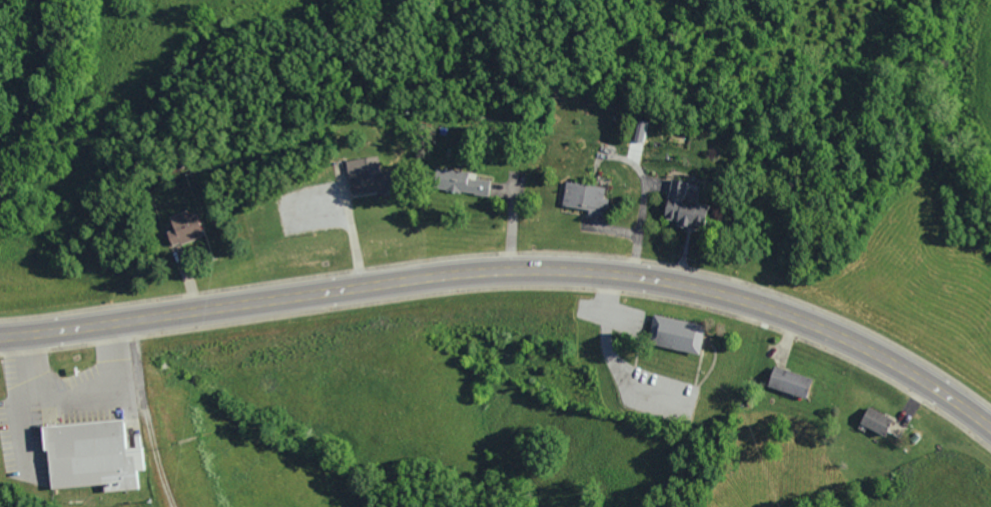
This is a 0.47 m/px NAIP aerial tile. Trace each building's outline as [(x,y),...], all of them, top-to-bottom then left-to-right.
[(682,200),(686,183),(670,179),(660,219),(674,222),(673,224),(700,230),(707,206),(682,200)] [(602,187),(562,183),(560,207),(604,211),(605,199),(601,199),(602,187)] [(695,353),(699,323),(649,317),(645,346),(695,353)] [(802,401),(810,380),(772,364),(764,385),(802,401)] [(884,436),(891,419),(866,407),(858,424),(884,436)] [(46,490),(100,485),(100,493),(136,490),(134,471),(140,471),(138,448),(123,449),(120,420),(40,427),(46,490)]
